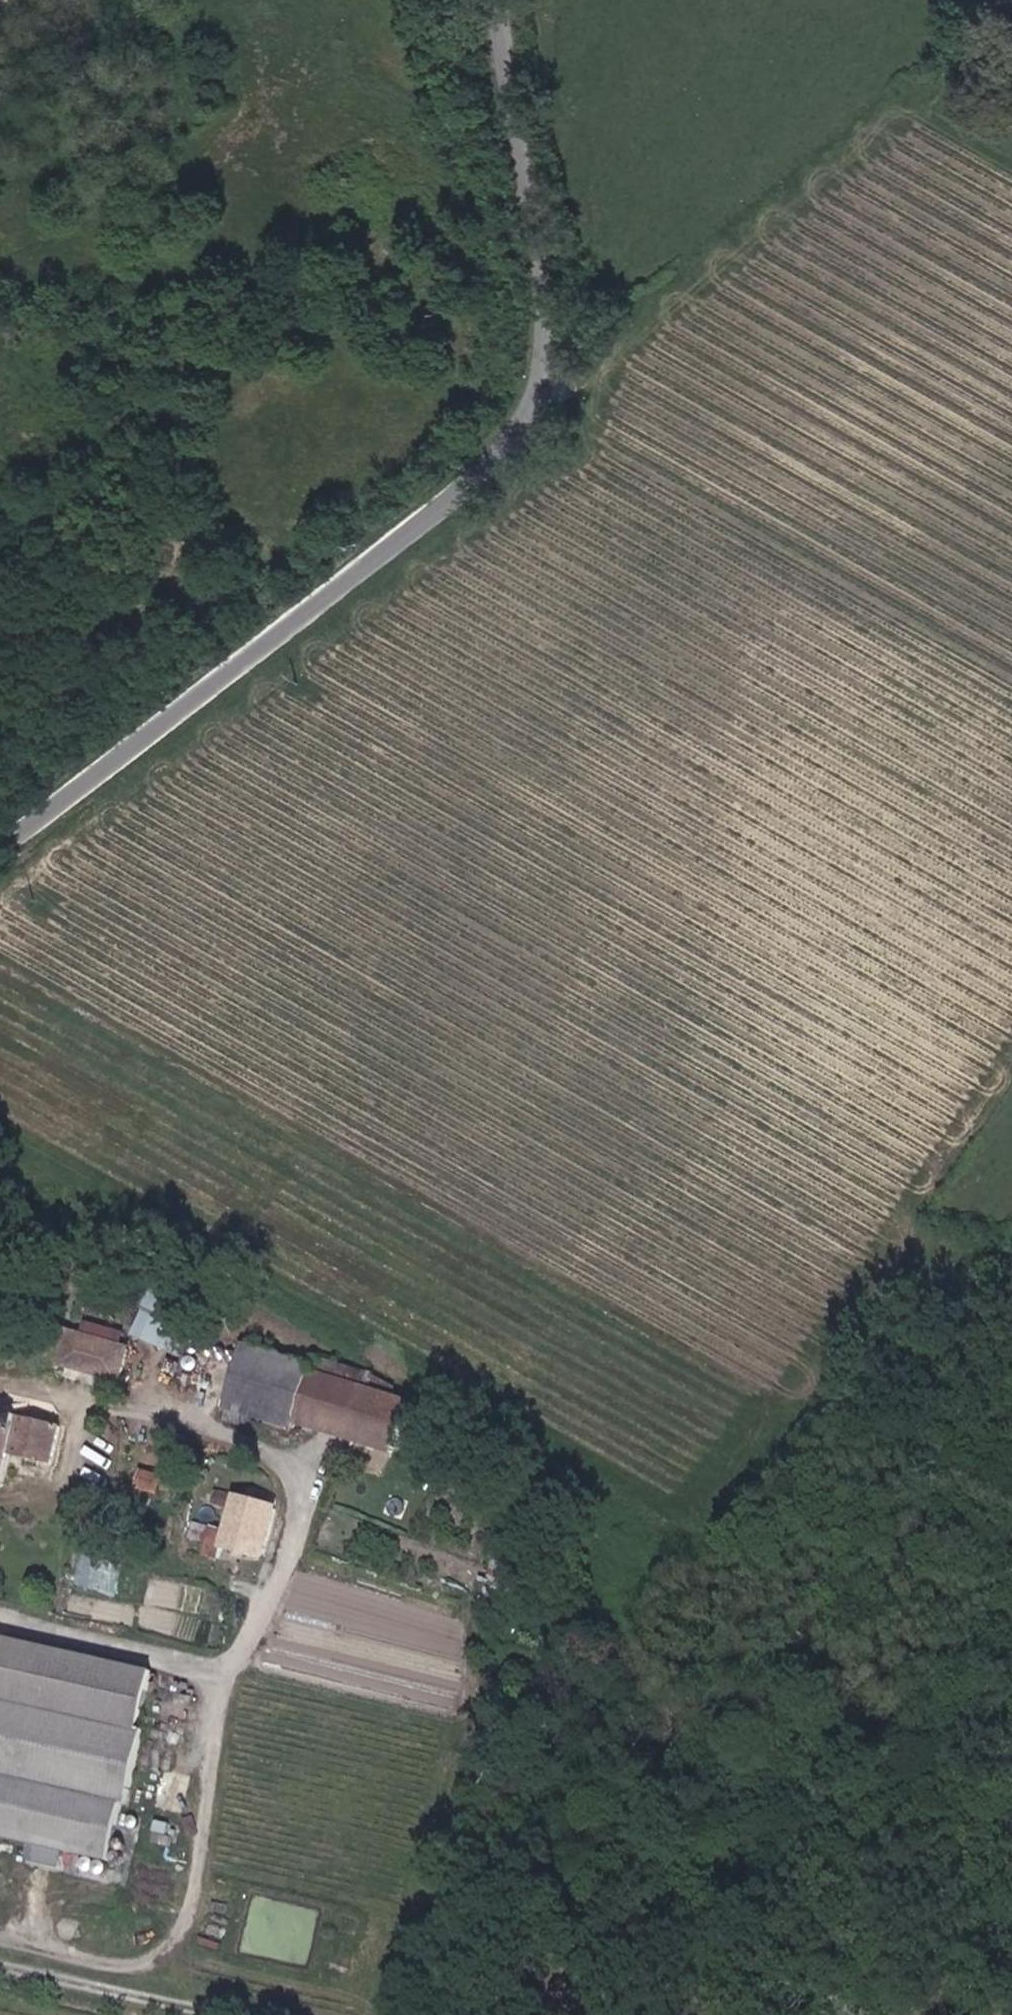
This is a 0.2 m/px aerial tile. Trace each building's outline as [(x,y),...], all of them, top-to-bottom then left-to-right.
[(177,1348),(183,1327),(141,1316),(135,1337),(177,1348)] [(105,1364),(110,1343),(87,1337),(89,1328),(72,1324),(65,1354),(105,1364)] [(291,1417),(302,1419),(313,1375),(304,1373),(305,1366),(233,1348),(219,1406),(290,1424),(291,1417)] [(60,1373),(101,1383),(105,1364),(65,1354),(60,1373)] [(304,1373),(313,1375),(318,1358),(309,1356),(305,1366),(304,1373)] [(313,1375),(358,1386),(361,1370),(318,1358),(313,1375)] [(302,1419),(393,1441),(404,1395),(386,1392),(387,1385),(361,1370),(358,1386),(313,1375),(302,1419)] [(53,1459),(60,1426),(0,1413),(0,1484),(7,1485),(16,1450),(53,1459)] [(186,1489),(187,1483),(146,1472),(146,1481),(186,1489)] [(228,1548),(267,1558),(280,1506),(223,1491),(222,1498),(234,1501),(226,1539),(210,1536),(205,1554),(224,1559),(228,1548)] [(150,1733),(162,1676),(10,1640),(0,1690),(0,1721),(150,1756),(154,1735),(150,1733)] [(119,1868),(131,1810),(138,1811),(150,1756),(0,1721),(0,1842),(43,1851),(72,1857),(119,1868)] [(40,1866),(69,1872),(72,1857),(43,1851),(40,1866)]
